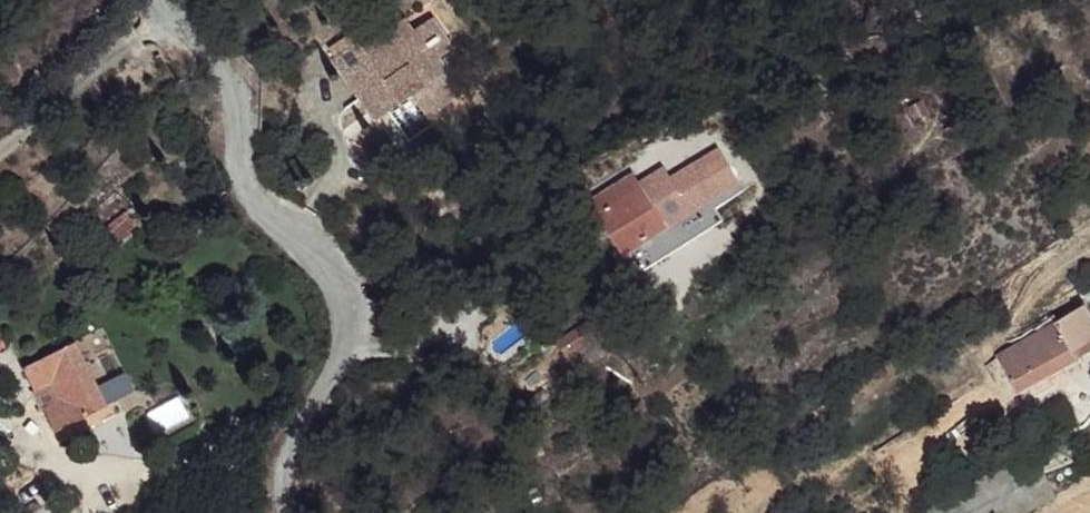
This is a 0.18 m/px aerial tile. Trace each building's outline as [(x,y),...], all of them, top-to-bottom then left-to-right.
[(441,25),(430,11),(421,18),(433,33),(441,25)] [(375,43),(363,53),(353,41),(352,42),(346,34),(325,50),(331,57),(328,59),(356,98),(369,90),(384,109),(406,96),(424,120),(445,105),(441,99),(459,84),(437,54),(454,41),(441,25),(433,33),(421,18),(398,34),(388,24),(371,37),(375,43)] [(407,27),(398,18),(388,24),(398,34),(407,27)] [(464,91),(459,84),(441,99),(445,105),(464,91)] [(384,109),(369,90),(356,98),(372,119),(384,109)] [(680,228),(650,175),(603,201),(634,256),(680,228)] [(1067,312),(1086,350),(1089,348),(1089,305),(1088,301),(1067,312)] [(1086,350),(1067,312),(998,348),(1019,386),(1086,350)] [(602,339),(592,322),(561,341),(572,358),(602,339)] [(106,408),(70,345),(21,373),(34,396),(52,388),(61,404),(44,417),(56,437),(106,408)] [(96,381),(106,403),(129,392),(119,370),(96,381)]
